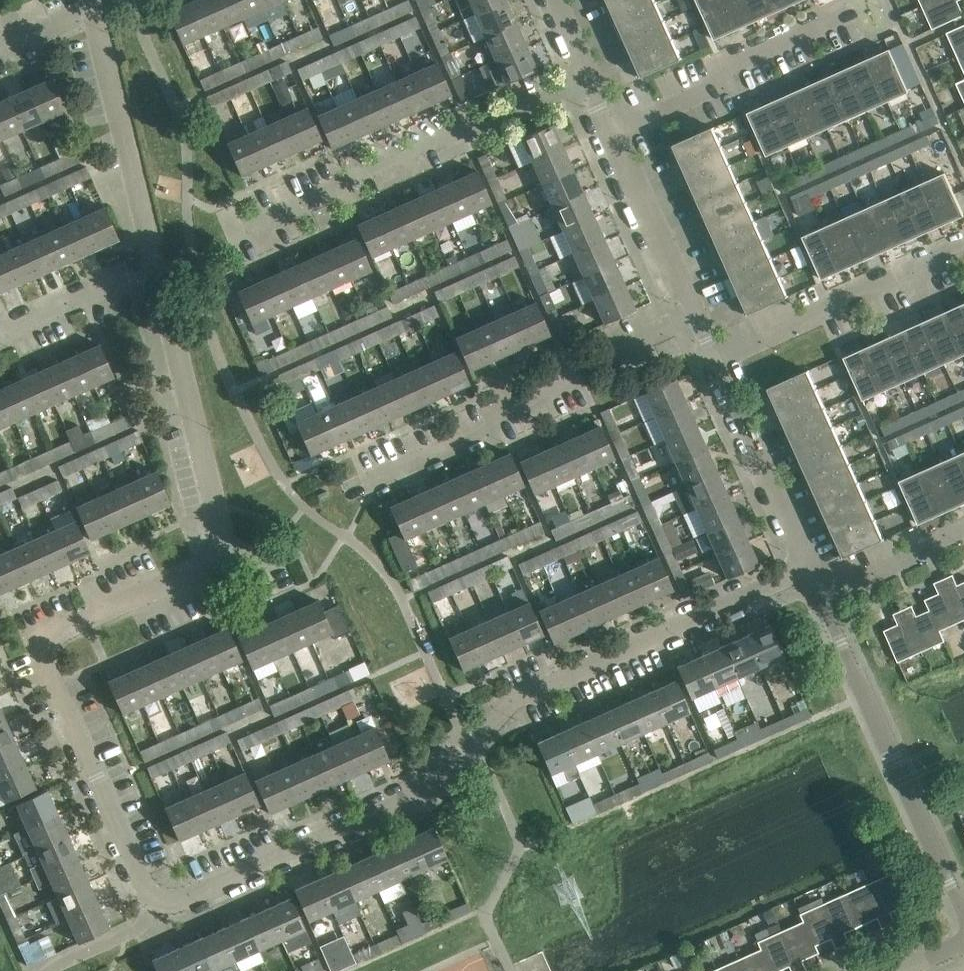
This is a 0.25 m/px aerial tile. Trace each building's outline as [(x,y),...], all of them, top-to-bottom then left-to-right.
[(186,3),(201,36),(221,27),(209,0),(194,0),(186,3)] [(221,27),(241,18),(233,0),(209,0),(221,27)] [(241,18),(261,9),(258,0),(233,0),(241,18)] [(261,9),(281,0),(258,0),(261,9)] [(420,11),(429,7),(426,0),(416,0),(420,11)] [(474,14),(504,0),(468,0),(474,14)] [(474,14),(485,37),(516,23),(505,0),(504,0),(474,14)] [(657,0),(611,0),(601,5),(609,24),(657,2),(657,0)] [(715,40),(735,30),(722,0),(697,0),(715,40)] [(735,30),(756,21),(746,0),(722,0),(735,30)] [(756,21),(776,12),(770,0),(746,0),(756,21)] [(776,12),(796,3),(795,0),(770,0),(776,12)] [(922,5),(932,29),(963,15),(957,1),(959,0),(934,0),(922,5)] [(393,19),(406,13),(401,2),(388,8),(393,19)] [(666,21),(657,2),(609,24),(618,42),(666,21)] [(168,12),(183,44),(201,36),(186,3),(168,12)] [(436,23),(429,7),(420,11),(428,27),(436,23)] [(393,19),(388,8),(375,14),(380,25),(393,19)] [(408,18),(395,24),(400,34),(413,29),(408,18)] [(354,36),(366,31),(362,20),(349,26),(354,36)] [(674,39),(666,21),(618,42),(626,61),(674,39)] [(495,60),(526,46),(516,23),(485,37),(495,60)] [(387,40),(400,34),(395,24),(382,29),(387,40)] [(957,56),(963,53),(963,25),(947,33),(957,56)] [(354,36),(349,26),(336,32),(341,42),(354,36)] [(310,30),(298,35),(303,46),(315,41),(310,30)] [(290,52),(303,46),(298,35),(285,41),(290,52)] [(368,36),(356,41),(360,52),(373,46),(368,36)] [(433,39),(441,57),(450,53),(442,36),(433,39)] [(683,59),(674,39),(626,61),(635,80),(683,59)] [(348,58),(360,52),(356,41),(343,47),(348,58)] [(526,46),(495,60),(480,66),(491,90),(537,70),(526,46)] [(271,47),(257,54),(262,64),(276,58),(271,47)] [(869,58),(888,101),(909,92),(890,49),(869,58)] [(329,53),(316,59),(321,70),(334,64),(329,53)] [(457,69),(450,53),(441,57),(448,73),(457,69)] [(262,64),(257,54),(245,59),(250,70),(262,64)] [(868,110),(888,101),(869,58),(849,67),(868,110)] [(308,76),(321,70),(316,59),(304,65),(308,76)] [(265,69),(270,80),(290,71),(285,60),(265,69)] [(436,61),(416,70),(431,102),(451,93),(436,61)] [(222,82),(236,76),(232,65),(217,72),(222,82)] [(849,67),(829,76),(848,119),(868,110),(849,67)] [(257,85),(270,80),(265,69),(253,75),(257,85)] [(431,102),(416,70),(396,79),(411,111),(431,102)] [(222,82),(217,72),(206,77),(211,87),(222,82)] [(828,128),(848,119),(829,76),(809,85),(828,128)] [(47,79),(27,89),(41,121),(62,112),(47,79)] [(284,79),(272,84),(276,94),(281,104),(289,100),(293,99),(284,79)] [(396,79),(377,88),(391,120),(411,111),(396,79)] [(239,81),(226,87),(231,97),(243,92),(239,81)] [(462,103),(470,99),(462,81),(454,85),(462,103)] [(809,85),(788,94),(808,137),(828,128),(809,85)] [(226,87),(213,92),(218,103),(231,97),(226,87)] [(391,120),(377,88),(357,97),(372,129),(391,120)] [(22,130),(41,121),(27,89),(7,97),(22,130)] [(788,146),(808,137),(788,94),(768,103),(788,146)] [(22,130),(7,97),(0,101),(0,134),(2,138),(22,130)] [(357,97),(337,106),(352,138),(372,129),(357,97)] [(281,104),(286,116),(301,148),(321,139),(307,106),(295,112),(289,100),(281,104)] [(767,156),(788,146),(768,103),(748,113),(767,156)] [(352,138),(337,106),(317,115),(332,147),(352,138)] [(935,115),(924,120),(921,121),(917,123),(921,131),(926,129),(939,123),(935,115)] [(286,116),(267,125),(281,157),(301,148),(286,116)] [(917,123),(901,130),(905,138),(921,131),(917,123)] [(521,138),(532,161),(563,147),(552,124),(521,138)] [(267,125),(247,133),(261,166),(281,157),(267,125)] [(675,167),(723,146),(714,126),(666,148),(675,167)] [(905,138),(901,130),(885,137),(889,146),(905,138)] [(227,143),(241,175),(261,166),(247,133),(227,143)] [(928,135),(911,142),(915,151),(931,143),(928,135)] [(865,156),(881,149),(877,141),(861,148),(865,156)] [(731,165),(723,146),(675,167),(683,186),(731,165)] [(903,146),(887,153),(891,161),(907,154),(903,146)] [(573,170),(563,147),(532,161),(542,184),(573,170)] [(849,164),(865,156),(861,148),(845,155),(849,164)] [(71,153),(58,158),(63,169),(76,163),(71,153)] [(887,153),(871,160),(875,169),(891,161),(887,153)] [(494,172),(486,154),(477,158),(485,176),(494,172)] [(63,169),(58,158),(46,164),(51,175),(63,169)] [(825,174),(841,167),(837,159),(821,166),(825,174)] [(863,164),(847,171),(851,180),(867,172),(863,164)] [(691,205),(739,183),(731,165),(683,186),(691,205)] [(808,182),(825,174),(821,166),(805,173),(808,182)] [(65,175),(70,186),(83,180),(78,169),(65,175)] [(24,187),(37,181),(32,170),(19,176),(24,187)] [(542,184),(552,207),(583,193),(573,170),(542,184)] [(456,180),(471,212),(491,203),(477,171),(456,180)] [(835,187),(851,180),(847,171),(831,178),(835,187)] [(924,182),(944,225),(963,216),(963,215),(945,172),(924,182)] [(65,175),(52,181),(57,191),(70,186),(65,175)] [(24,187),(19,176),(6,182),(11,193),(24,187)] [(784,193),(801,185),(797,177),(780,184),(784,193)] [(456,180),(437,189),(451,221),(456,232),(476,223),(471,212),(456,180)] [(823,182),(807,189),(811,198),(827,190),(823,182)] [(924,182),(904,191),(923,234),(944,225),(924,182)] [(498,204),(507,200),(499,183),(491,187),(498,204)] [(700,223),(748,202),(739,183),(691,205),(700,223)] [(38,187),(26,193),(31,203),(43,198),(38,187)] [(417,197),(431,230),(451,221),(437,189),(417,197)] [(807,189),(791,196),(800,216),(816,209),(811,198),(807,189)] [(923,234),(904,191),(884,200),(903,243),(923,234)] [(26,193),(13,198),(18,209),(31,203),(26,193)] [(583,193),(552,207),(563,230),(594,216),(583,193)] [(431,230),(417,197),(397,206),(412,239),(431,230)] [(498,204),(506,221),(514,217),(507,200),(498,204)] [(884,200),(864,209),(883,252),(903,243),(884,200)] [(756,221),(748,202),(700,223),(708,242),(756,221)] [(392,247),(412,239),(397,206),(377,215),(392,247)] [(104,207),(84,216),(98,248),(118,239),(104,207)] [(883,252),(864,209),(844,218),(863,261),(883,252)] [(371,256),(392,247),(377,215),(357,224),(371,256)] [(98,248),(84,216),(64,225),(78,257),(98,248)] [(563,230),(573,253),(604,240),(594,216),(563,230)] [(844,218),(824,227),(843,270),(863,261),(844,218)] [(764,240),(756,221),(708,242),(716,261),(764,240)] [(64,225),(44,233),(59,266),(78,257),(64,225)] [(843,270),(824,227),(803,236),(822,279),(843,270)] [(511,233),(519,250),(527,246),(520,229),(511,233)] [(59,266),(44,233),(24,242),(39,275),(59,266)] [(371,269),(357,237),(336,246),(351,278),(371,269)] [(604,240),(573,253),(583,276),(614,263),(604,240)] [(773,258),(764,240),(716,261),(725,280),(773,258)] [(24,242),(5,251),(19,284),(39,275),(24,242)] [(492,259),(505,253),(500,242),(487,248),(492,259)] [(351,278),(336,246),(317,255),(331,287),(351,278)] [(519,250),(526,267),(535,263),(527,246),(519,250)] [(492,259),(487,248),(474,254),(479,264),(492,259)] [(5,251),(0,253),(0,292),(19,284),(5,251)] [(804,253),(795,257),(800,269),(809,265),(804,253)] [(445,259),(448,265),(458,261),(455,254),(445,259)] [(331,287),(317,255),(297,264),(311,296),(331,287)] [(507,258),(494,264),(499,275),(512,269),(507,258)] [(781,277),(773,258),(725,280),(733,298),(781,277)] [(452,276),(465,271),(460,260),(447,266),(452,276)] [(614,263),(583,276),(594,299),(625,286),(614,263)] [(277,272),(292,305),(311,296),(297,264),(277,272)] [(486,281),(499,275),(494,264),(481,270),(486,281)] [(452,276),(447,266),(434,271),(439,282),(452,276)] [(292,305),(277,272),(258,281),(272,314),(292,305)] [(532,279),(539,296),(548,292),(540,275),(532,279)] [(468,276),(455,282),(460,293),(472,287),(468,276)] [(790,296),(781,277),(733,298),(741,317),(790,296)] [(413,294),(425,288),(420,278),(408,283),(413,294)] [(237,290),(252,323),(272,314),(258,281),(237,290)] [(455,282),(442,288),(447,298),(460,293),(455,282)] [(413,294),(408,283),(395,289),(400,300),(413,294)] [(625,286),(594,299),(604,323),(635,309),(625,286)] [(539,296),(547,313),(555,309),(548,292),(539,296)] [(536,302),(515,311),(530,343),(550,334),(536,302)] [(945,311),(963,353),(963,303),(945,311)] [(372,325),(384,319),(380,308),(367,314),(372,325)] [(426,308),(414,313),(418,324),(431,319),(426,308)] [(515,311),(495,320),(510,352),(530,343),(515,311)] [(963,355),(963,353),(945,311),(925,320),(945,363),(963,355)] [(414,313),(401,319),(406,330),(418,324),(414,313)] [(372,325),(367,314),(354,320),(359,331),(372,325)] [(495,320),(476,328),(490,361),(510,352),(495,320)] [(924,373),(945,363),(925,320),(905,330),(924,373)] [(553,325),(560,343),(569,339),(561,321),(553,325)] [(374,331),(379,342),(392,336),(387,325),(374,331)] [(332,343),(345,337),(340,326),(328,332),(332,343)] [(490,361),(476,328),(455,338),(470,370),(490,361)] [(904,382),(924,373),(905,330),(885,339),(904,382)] [(374,331),(361,337),(366,347),(379,342),(374,331)] [(320,348),(332,343),(328,332),(315,338),(320,348)] [(884,391),(904,382),(885,339),(865,348),(884,391)] [(335,348),(340,359),(352,354),(347,343),(335,348)] [(79,353),(94,385),(114,376),(99,344),(79,353)] [(293,360),(306,355),(301,344),(288,349),(293,360)] [(335,348),(322,354),(327,365),(340,359),(335,348)] [(863,400),(884,391),(865,348),(844,357),(863,400)] [(293,360),(288,349),(275,355),(280,366),(293,360)] [(469,383),(455,351),(435,360),(449,392),(469,383)] [(59,362),(74,394),(94,385),(79,353),(59,362)] [(308,360),(295,366),(300,377),(313,371),(308,360)] [(435,360),(415,369),(429,401),(449,392),(435,360)] [(40,371),(54,403),(74,394),(59,362),(40,371)] [(295,366),(282,372),(287,383),(300,377),(295,366)] [(415,369),(395,378),(410,410),(429,401),(415,369)] [(765,389),(761,391),(770,410),(773,408),(818,388),(809,369),(765,389)] [(20,380),(34,412),(54,403),(40,371),(20,380)] [(274,389),(280,386),(283,385),(279,376),(270,380),(274,389)] [(395,378),(375,387),(390,419),(410,410),(395,378)] [(686,402),(675,378),(644,392),(655,416),(686,402)] [(0,389),(15,421),(34,412),(20,380),(0,389)] [(375,387),(356,395),(370,428),(390,419),(375,387)] [(773,408),(770,410),(778,428),(782,427),(826,407),(818,388),(773,408)] [(15,421),(0,389),(0,428),(15,421)] [(953,394),(937,401),(941,410),(957,403),(953,394)] [(356,395),(336,404),(351,437),(370,428),(356,395)] [(925,417),(941,410),(937,401),(921,409),(925,417)] [(686,402),(655,416),(665,439),(696,425),(686,402)] [(336,404),(316,413),(331,445),(351,437),(336,404)] [(782,427),(778,428),(786,447),(790,445),(834,425),(826,407),(782,427)] [(617,426),(609,408),(600,412),(608,429),(617,426)] [(960,408),(944,415),(948,424),(963,417),(960,408)] [(115,434),(110,423),(106,412),(86,421),(96,442),(115,434)] [(913,412),(897,420),(901,428),(917,421),(913,412)] [(296,422),(311,454),(331,445),(316,413),(296,422)] [(931,431),(948,424),(944,415),(927,423),(931,431)] [(123,417),(110,423),(115,434),(128,428),(123,417)] [(885,435),(901,428),(897,420),(881,427),(885,435)] [(66,430),(71,441),(76,451),(89,446),(79,424),(66,430)] [(580,435),(594,467),(614,458),(600,425),(580,435)] [(696,425),(665,439),(675,462),(706,448),(696,425)] [(790,445),(786,447),(795,466),(799,464),(843,444),(834,425),(790,445)] [(920,426),(904,433),(907,442),(923,435),(920,426)] [(891,449),(907,442),(904,433),(887,441),(891,449)] [(130,434),(117,439),(122,450),(135,444),(130,434)] [(574,476),(594,467),(580,435),(560,443),(574,476)] [(614,442),(621,459),(630,455),(622,438),(614,442)] [(129,465),(122,450),(117,439),(104,445),(109,456),(111,455),(118,470),(129,465)] [(76,451),(71,441),(58,446),(63,457),(76,451)] [(540,452),(555,484),(574,476),(560,443),(540,452)] [(799,464),(795,466),(803,484),(807,483),(851,463),(843,444),(799,464)] [(706,448),(675,462),(686,485),(717,471),(706,448)] [(90,451),(78,457),(83,468),(95,462),(90,451)] [(36,469),(49,463),(44,452),(32,458),(36,469)] [(534,494),(555,484),(540,452),(520,461),(534,494)] [(509,453),(489,462),(504,494),(524,485),(509,453)] [(961,453),(941,462),(960,505),(963,503),(963,460),(961,453)] [(637,472),(630,455),(621,459),(629,475),(637,472)] [(78,457),(65,463),(70,474),(83,468),(78,457)] [(24,475),(36,469),(32,458),(19,464),(24,475)] [(483,503),(504,494),(489,462),(469,471),(483,503)] [(941,462),(921,471),(940,514),(960,505),(941,462)] [(807,483),(803,484),(812,503),(815,501),(860,482),(851,463),(807,483)] [(10,481),(5,470),(0,473),(0,486),(10,481)] [(150,512),(170,503),(156,471),(136,480),(150,512)] [(463,512),(483,503),(469,471),(449,480),(463,512)] [(717,471),(686,485),(696,508),(727,494),(717,471)] [(940,514),(921,471),(900,481),(919,524),(940,514)] [(150,512),(136,480),(116,489),(130,521),(150,512)] [(449,480),(428,489),(443,521),(463,512),(449,480)] [(815,501),(812,503),(820,522),(824,520),(868,500),(860,482),(815,501)] [(50,483),(37,489),(42,499),(55,494),(50,483)] [(634,488),(642,505),(650,501),(643,484),(634,488)] [(37,489),(24,494),(29,505),(42,499),(37,489)] [(130,521),(116,489),(96,498),(111,530),(130,521)] [(428,489),(410,497),(425,529),(443,521),(428,489)] [(606,495),(610,503),(623,497),(619,489),(606,495)] [(10,501),(5,490),(0,492),(0,505),(10,501)] [(727,494),(696,508),(706,531),(737,517),(727,494)] [(410,497),(390,506),(401,532),(388,537),(404,571),(417,565),(405,538),(425,529),(410,497)] [(615,514),(628,508),(623,497),(610,503),(615,514)] [(111,530),(96,498),(76,507),(90,539),(111,530)] [(824,520),(820,522),(828,541),(832,539),(876,519),(868,500),(824,520)] [(642,505),(649,521),(658,518),(650,501),(642,505)] [(615,514),(610,503),(597,509),(602,519),(615,514)] [(617,519),(622,530),(635,524),(630,513),(617,519)] [(575,531),(588,526),(583,515),(571,520),(575,531)] [(737,517),(706,531),(717,554),(748,540),(737,517)] [(617,519),(604,525),(609,535),(622,530),(617,519)] [(832,539),(828,541),(837,560),(841,558),(851,554),(885,539),(876,519),(832,539)] [(90,552),(76,520),(55,529),(70,562),(90,552)] [(498,520),(493,523),(497,533),(502,531),(498,520)] [(563,537),(575,531),(571,520),(558,526),(563,537)] [(525,541),(537,535),(532,525),(520,530),(525,541)] [(70,562),(55,529),(35,538),(50,570),(70,562)] [(504,550),(525,541),(520,530),(499,539),(504,550)] [(655,534),(662,551),(671,547),(663,530),(655,534)] [(590,531),(578,537),(582,547),(595,542),(590,531)] [(578,537),(565,542),(570,553),(582,547),(578,537)] [(50,570),(35,538),(16,547),(30,579),(50,570)] [(499,539),(493,542),(479,548),(484,559),(504,550),(499,539)] [(748,540),(717,554),(727,578),(758,564),(748,540)] [(673,548),(678,559),(694,551),(689,541),(673,548)] [(558,545),(538,554),(543,565),(563,556),(558,545)] [(0,554),(0,565),(11,588),(30,579),(16,547),(0,554)] [(678,564),(671,547),(662,551),(670,567),(678,564)] [(484,559),(479,548),(467,554),(472,564),(484,559)] [(538,554),(526,560),(530,571),(543,565),(538,554)] [(673,589),(658,556),(638,566),(653,598),(673,589)] [(500,558),(488,564),(492,575),(505,569),(500,558)] [(446,576),(458,571),(453,560),(441,565),(446,576)] [(488,564),(475,570),(480,580),(492,575),(488,564)] [(0,565),(0,593),(11,588),(0,565)] [(446,576),(441,565),(428,571),(433,582),(446,576)] [(653,598),(638,566),(618,574),(633,607),(653,598)] [(706,573),(690,580),(695,591),(712,584),(706,573)] [(633,607),(618,574),(599,583),(613,616),(633,607)] [(958,585),(953,574),(944,578),(963,620),(963,582),(958,585)] [(461,576),(448,582),(453,592),(466,587),(461,576)] [(683,597),(692,594),(684,576),(675,580),(683,597)] [(926,599),(945,641),(940,630),(963,620),(944,578),(934,582),(939,593),(926,599)] [(440,598),(453,592),(448,582),(435,587),(440,598)] [(599,583),(579,592),(593,624),(613,616),(599,583)] [(593,624),(579,592),(559,601),(574,633),(593,624)] [(922,651),(945,641),(926,599),(925,599),(930,610),(917,615),(912,605),(903,609),(922,651)] [(298,609),(312,641),(331,632),(334,639),(336,639),(335,638),(349,631),(350,632),(351,632),(338,604),(337,604),(337,605),(323,611),(318,600),(298,609)] [(574,633),(559,601),(539,610),(553,642),(574,633)] [(543,634),(529,602),(508,611),(523,643),(543,634)] [(292,650),(312,641),(298,609),(278,618),(292,650)] [(884,630),(898,661),(922,651),(903,609),(893,613),(898,624),(884,630)] [(508,611),(489,620),(503,652),(523,643),(508,611)] [(273,659),(292,650),(278,618),(258,627),(273,659)] [(483,661),(469,628),(465,619),(444,628),(463,670),(483,661)] [(489,620),(469,628),(483,661),(503,652),(489,620)] [(747,635),(761,666),(784,656),(770,625),(747,635)] [(207,636),(222,669),(242,660),(227,627),(207,636)] [(252,668),(273,659),(258,627),(238,636),(252,668)] [(737,676),(761,666),(747,635),(724,646),(737,676)] [(202,678),(222,669),(207,636),(187,645),(202,678)] [(182,687),(202,678),(187,645),(168,654),(182,687)] [(714,687),(737,676),(724,646),(700,656),(714,687)] [(163,695),(182,687),(168,654),(148,663),(163,695)] [(691,697),(714,687),(700,656),(677,666),(691,697)] [(143,704),(163,695),(148,663),(128,672),(143,704)] [(123,713),(143,704),(128,672),(108,681),(123,713)] [(334,689),(347,684),(342,673),(329,679),(334,689)] [(321,695),(334,689),(329,679),(316,684),(321,695)] [(676,680),(653,690),(667,722),(690,711),(676,680)] [(336,695),(341,706),(354,700),(349,689),(336,695)] [(643,732),(667,722),(653,690),(630,701),(643,732)] [(294,707),(307,701),(302,691),(290,696),(294,707)] [(336,695),(323,701),(328,711),(341,706),(336,695)] [(282,713),(294,707),(290,696),(277,702),(282,713)] [(243,717),(256,711),(251,700),(238,706),(243,717)] [(630,701),(607,711),(620,742),(643,732),(630,701)] [(231,722),(243,717),(238,706),(226,712),(231,722)] [(296,713),(301,723),(314,718),(309,707),(296,713)] [(811,716),(808,707),(790,715),(794,724),(811,716)] [(724,708),(716,711),(728,738),(736,734),(734,731),(724,708)] [(597,752),(620,742),(607,711),(583,721),(597,752)] [(296,713),(284,718),(289,729),(301,723),(296,713)] [(4,718),(0,720),(0,748),(15,741),(4,718)] [(204,735),(217,729),(212,718),(199,724),(204,735)] [(583,721),(560,732),(574,763),(597,752),(583,721)] [(777,721),(761,728),(764,737),(781,729),(777,721)] [(349,723),(329,732),(331,737),(335,745),(349,777),(369,768),(354,736),(351,728),(349,723)] [(191,740),(204,735),(199,724),(186,730),(191,740)] [(270,724),(257,730),(262,741),(275,735),(270,724)] [(354,736),(369,768),(389,759),(375,727),(354,736)] [(748,744),(764,737),(761,728),(744,736),(748,744)] [(249,747),(262,741),(257,730),(244,736),(249,747)] [(560,732),(537,742),(551,773),(563,768),(568,780),(580,775),(579,773),(574,763),(560,732)] [(219,735),(206,740),(211,751),(224,745),(219,735)] [(173,736),(160,742),(165,752),(177,747),(173,736)] [(206,740),(194,746),(198,757),(211,751),(206,740)] [(25,764),(15,741),(0,748),(0,776),(25,764)] [(718,758),(735,750),(731,741),(714,749),(718,758)] [(152,758),(165,752),(160,742),(147,747),(152,758)] [(329,786),(349,777),(335,745),(315,753),(329,786)] [(179,752),(167,758),(171,769),(184,763),(179,752)] [(712,760),(708,752),(691,760),(695,768),(712,760)] [(315,753),(295,762),(310,794),(329,786),(315,753)] [(167,758),(154,764),(159,774),(171,769),(167,758)] [(295,762),(275,771),(290,803),(310,794),(295,762)] [(0,776),(0,792),(4,802),(36,788),(25,764),(0,776)] [(665,781),(682,773),(679,765),(662,773),(665,781)] [(270,812),(290,803),(275,771),(255,780),(270,812)] [(224,781),(239,813),(259,804),(244,772),(224,781)] [(649,789),(665,781),(662,773),(645,780),(649,789)] [(204,789),(219,822),(239,813),(224,781),(204,789)] [(619,802),(636,794),(633,786),(616,793),(619,802)] [(16,803),(26,827),(57,813),(47,789),(16,803)] [(185,798),(199,831),(219,822),(204,789),(185,798)] [(603,809),(619,802),(616,793),(599,801),(603,809)] [(164,807),(179,840),(199,831),(185,798),(164,807)] [(573,823),(590,815),(587,806),(569,814),(573,823)] [(26,827),(36,850),(67,836),(57,813),(26,827)] [(434,827),(410,837),(424,868),(448,858),(434,827)] [(78,859),(67,836),(36,850),(42,862),(33,866),(37,877),(78,859)] [(401,879),(424,868),(410,837),(387,848),(401,879)] [(387,848),(364,858),(378,889),(384,902),(407,891),(401,879),(387,848)] [(355,899),(378,889),(364,858),(341,868),(355,899)] [(51,883),(57,896),(88,882),(78,859),(37,877),(42,887),(51,883)] [(21,884),(10,861),(0,866),(0,894),(21,884)] [(332,910),(355,899),(341,868),(318,879),(332,910)] [(894,872),(870,882),(889,925),(896,922),(891,911),(908,904),(894,872)] [(308,920),(332,910),(318,879),(294,889),(308,920)] [(57,896),(67,919),(98,905),(88,882),(57,896)] [(889,925),(870,882),(847,892),(862,924),(878,917),(883,928),(889,925)] [(847,892),(825,903),(844,945),(850,942),(845,932),(862,924),(847,892)] [(291,897),(267,908),(281,939),(287,952),(311,941),(291,897)] [(6,919),(15,915),(7,898),(0,901),(0,905),(6,919)] [(823,898),(800,908),(802,913),(819,952),(820,952),(817,944),(832,938),(837,948),(844,945),(825,903),(823,898)] [(471,911),(468,903),(450,910),(454,919),(471,911)] [(109,928),(98,905),(67,919),(78,942),(109,928)] [(258,949),(281,939),(267,908),(244,918),(258,949)] [(774,911),(765,915),(766,917),(770,926),(779,922),(775,913),(774,911)] [(782,930),(800,970),(805,970),(808,970),(803,959),(819,952),(802,913),(801,913),(804,920),(782,930)] [(6,919),(14,935),(22,932),(15,915),(6,919)] [(425,932),(441,924),(438,916),(421,923),(425,932)] [(235,960),(258,949),(244,918),(221,928),(235,960)] [(408,939),(425,932),(421,923),(404,931),(408,939)] [(756,933),(759,941),(773,970),(777,970),(790,965),(792,970),(800,970),(782,930),(779,923),(756,933)] [(221,928),(198,939),(212,970),(235,960),(221,928)] [(379,952),(395,945),(392,937),(375,944),(379,952)] [(212,970),(198,939),(175,949),(185,970),(210,970),(212,970)] [(739,958),(745,970),(773,970),(759,941),(762,948),(739,958)] [(27,965),(36,962),(28,944),(19,948),(27,965)] [(362,960),(379,952),(375,944),(358,952),(362,960)] [(151,960),(157,970),(185,970),(175,949),(151,960)] [(326,960),(328,965),(331,970),(337,970),(349,965),(356,963),(352,954),(350,949),(326,960)] [(300,965),(303,970),(324,970),(322,967),(318,957),(300,965)] [(739,958),(717,968),(718,970),(745,970),(739,958)]
